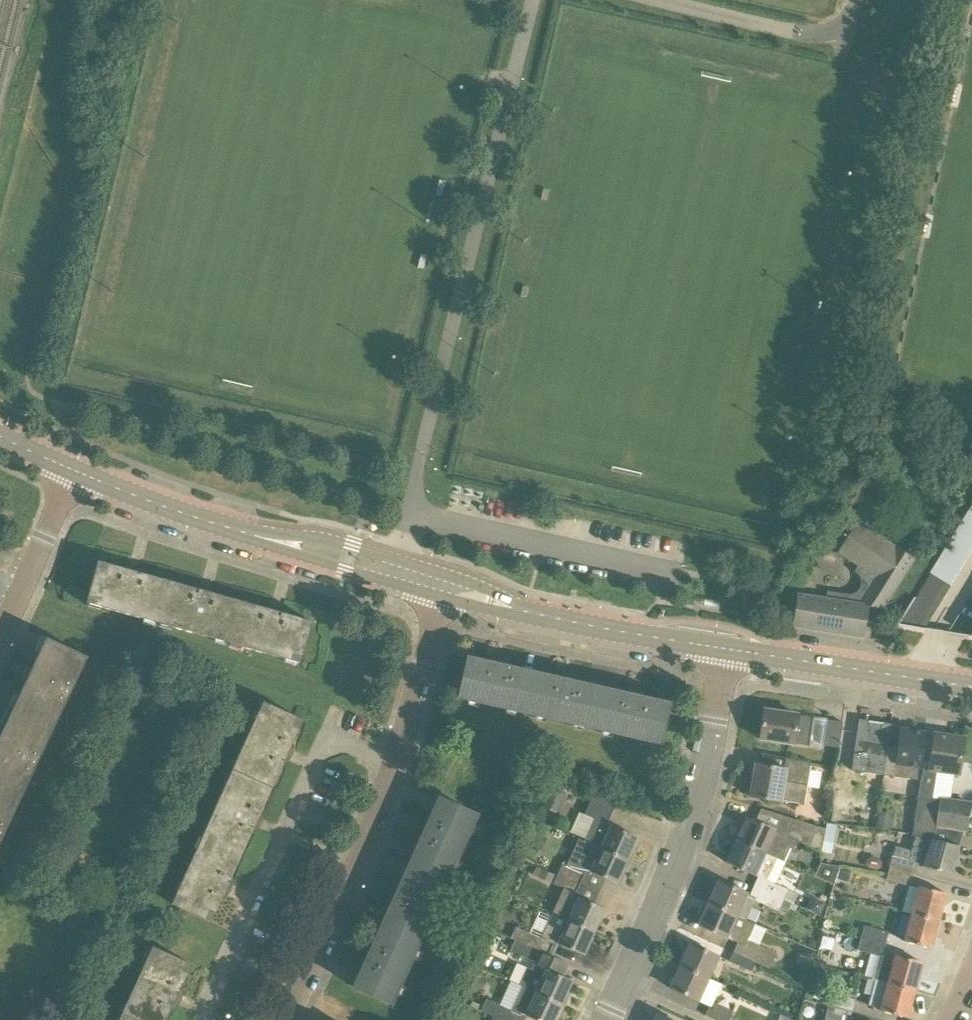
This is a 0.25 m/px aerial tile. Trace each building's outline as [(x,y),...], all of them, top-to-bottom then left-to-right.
[(903,623),(925,635),(971,551),(971,499),(903,623)] [(798,594),(793,625),(793,626),(865,638),(869,607),(883,609),(915,559),(858,522),(839,552),(858,568),(855,572),(859,574),(861,577),(862,580),(863,584),(862,587),(860,590),(857,593),(854,594),(851,595),(828,592),(826,599),(798,594)] [(99,561),(87,603),(159,623),(170,581),(140,573),(141,570),(136,568),(130,567),(129,570),(99,561)] [(201,590),(170,581),(159,623),(229,643),(241,601),(211,593),(212,590),(201,587),(201,590)] [(271,610),(241,601),(229,643),(300,663),(312,621),(281,613),(282,610),(277,608),(272,607),(271,610)] [(88,658),(47,638),(33,670),(27,667),(22,677),(28,680),(14,710),(55,729),(88,658)] [(468,657),(460,698),(527,713),(536,673),(509,666),(510,663),(507,659),(504,658),(502,658),(498,661),(497,664),(468,657)] [(564,679),(536,673),(527,713),(594,729),(603,688),(576,682),(577,679),(574,674),(572,674),(569,673),(565,676),(564,679)] [(630,694),(603,688),(594,729),(661,744),(670,703),(642,697),(643,694),(640,689),(635,688),(631,691),(630,694)] [(303,720),(264,702),(233,770),(273,788),(286,759),(288,761),(293,750),(290,749),(303,720)] [(55,729),(14,710),(0,739),(0,790),(21,800),(55,729)] [(765,710),(761,739),(794,744),(795,739),(810,742),(814,718),(798,716),(798,715),(765,710)] [(823,746),(839,748),(843,722),(827,720),(823,746)] [(884,775),(889,746),(891,728),(860,723),(853,771),(884,775)] [(899,747),(889,746),(884,775),(918,780),(920,767),(925,733),(902,729),(899,747)] [(940,803),(933,802),(937,771),(959,774),(965,739),(936,734),(930,769),(924,768),(913,836),(916,836),(935,839),(937,826),(964,830),(968,830),(971,804),(940,800),(940,803)] [(804,805),(810,773),(812,763),(786,759),(785,769),(756,764),(751,797),(781,802),(804,805)] [(273,788),(233,770),(203,837),(242,855),(255,827),(258,828),(260,823),(263,818),(260,816),(273,788)] [(942,788),(966,792),(968,779),(944,775),(942,788)] [(555,786),(550,796),(561,801),(566,791),(555,786)] [(21,800),(0,790),(0,845),(21,800)] [(601,849),(628,861),(638,837),(608,824),(617,804),(594,797),(586,815),(596,820),(586,842),(601,849)] [(422,835),(411,861),(449,878),(478,815),(439,798),(427,825),(424,823),(420,825),(418,829),(419,834),(422,835)] [(892,830),(894,814),(879,811),(876,828),(892,830)] [(785,817),(778,832),(747,818),(737,840),(783,861),(791,843),(795,845),(797,841),(821,853),(826,830),(785,817)] [(960,847),(964,830),(937,826),(935,839),(916,836),(912,850),(896,846),(890,870),(914,876),(917,863),(925,865),(924,867),(952,875),(960,847)] [(544,838),(532,833),(527,845),(539,850),(544,838)] [(230,883),(242,855),(203,837),(172,904),(212,922),(225,893),(228,894),(230,889),(233,884),(230,883)] [(586,842),(581,840),(570,864),(564,862),(557,873),(581,883),(585,874),(589,876),(591,872),(617,884),(628,861),(601,849),(586,842)] [(781,898),(785,899),(788,890),(786,888),(773,883),(783,861),(737,840),(727,863),(759,877),(755,886),(781,898)] [(395,897),(383,923),(421,940),(449,878),(411,861),(399,886),(396,885),(392,887),(391,889),(390,891),(392,896),(395,897)] [(815,876),(834,885),(839,867),(821,864),(815,876)] [(551,884),(555,875),(549,873),(537,867),(536,867),(533,874),(540,877),(539,878),(551,884)] [(851,871),(840,868),(836,879),(848,883),(851,871)] [(914,876),(890,870),(887,881),(911,887),(914,876)] [(581,883),(557,873),(553,883),(566,889),(555,913),(595,932),(606,909),(576,896),(581,883)] [(785,899),(781,898),(755,886),(751,895),(719,880),(709,903),(746,920),(754,900),(778,911),(781,908),(785,899)] [(947,894),(919,886),(912,914),(940,921),(947,894)] [(788,890),(785,899),(792,903),(794,903),(799,894),(788,890)] [(827,901),(810,894),(803,908),(821,916),(827,901)] [(789,911),(792,903),(785,899),(781,908),(789,911)] [(751,922),(746,920),(709,903),(699,926),(739,943),(734,953),(756,963),(771,969),(778,954),(748,941),(749,938),(744,936),(751,922)] [(107,925),(113,912),(102,907),(97,921),(107,925)] [(540,936),(552,917),(541,911),(530,930),(540,936)] [(595,932),(555,913),(544,938),(518,926),(513,937),(519,940),(528,944),(549,954),(555,942),(585,956),(593,937),(595,932)] [(932,949),(940,921),(912,914),(904,941),(932,949)] [(354,987),(392,1004),(421,940),(383,923),(371,949),(368,948),(363,950),(361,954),(363,959),(366,960),(354,987)] [(863,926),(861,939),(885,945),(889,933),(863,926)] [(882,957),(885,945),(861,939),(857,951),(878,956),(882,957)] [(549,954),(528,944),(519,940),(514,951),(542,964),(538,972),(534,970),(527,987),(537,991),(563,1004),(573,981),(563,976),(569,963),(549,954)] [(681,966),(710,979),(720,956),(691,943),(681,966)] [(153,947),(122,1014),(135,1019),(168,1019),(175,1004),(178,1005),(182,995),(180,994),(193,965),(153,947)] [(814,956),(800,952),(796,964),(810,968),(814,956)] [(752,972),(756,963),(734,953),(730,962),(752,972)] [(896,955),(894,960),(882,957),(878,956),(872,979),(876,980),(888,983),(916,991),(924,963),(896,955)] [(699,1001),(710,979),(681,966),(671,988),(699,1001)] [(909,1018),(916,991),(888,983),(876,980),(869,1005),(881,1009),(881,1011),(909,1018)] [(563,1004),(537,991),(527,987),(525,986),(514,1010),(488,999),(483,1010),(495,1016),(504,1019),(519,1019),(522,1014),(536,1019),(556,1019),(561,1008),(563,1004)] [(832,992),(829,1004),(854,1011),(857,999),(832,992)] [(734,1012),(712,1002),(710,1007),(706,1016),(716,1019),(731,1019),(734,1012)] [(829,1004),(825,1017),(835,1019),(852,1019),(854,1011),(829,1004)]
